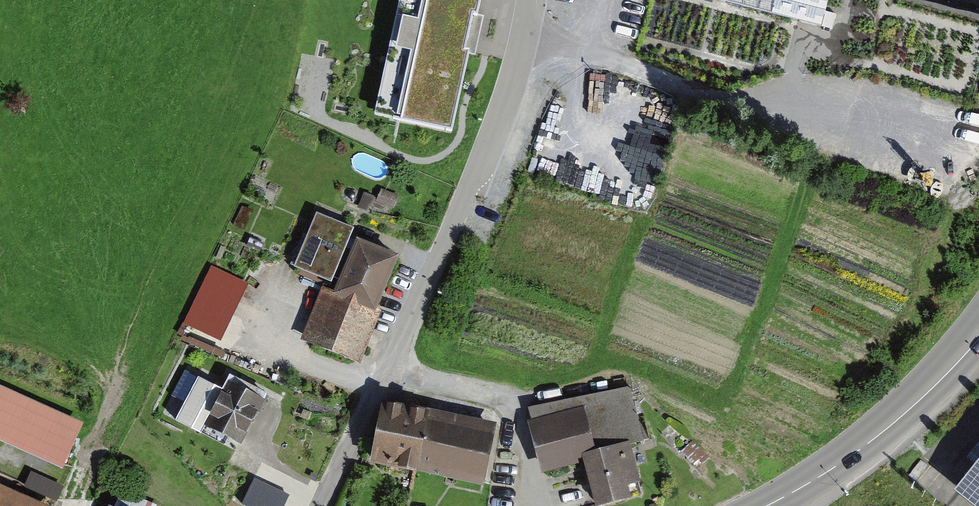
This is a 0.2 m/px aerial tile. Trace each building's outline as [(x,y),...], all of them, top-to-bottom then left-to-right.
[(378,113),(449,128),(468,41),(477,0),(402,0),(378,113)] [(347,228),(312,213),(290,266),(325,280),(347,228)] [(365,312),(388,256),(346,240),(327,287),(321,285),(298,344),(354,366),(375,316),(365,312)] [(250,286),(212,268),(179,336),(217,354),(250,286)] [(63,467),(83,423),(0,385),(0,439),(63,467)] [(257,401),(225,385),(202,430),(235,446),(257,401)] [(644,440),(629,386),(528,407),(544,467),(584,456),(629,444),(644,440)] [(382,398),(369,462),(417,471),(429,408),(382,398)] [(417,471),(484,485),(497,422),(429,408),(417,471)] [(597,505),(642,493),(629,444),(584,456),(597,505)] [(948,494),(963,505),(978,505),(978,455),(948,494)] [(252,480),(243,503),(251,505),(282,505),(287,494),(252,480)] [(23,505),(51,505),(0,484),(0,496),(23,505)] [(115,505),(160,505),(122,490),(115,505)] [(0,496),(0,505),(23,505),(0,496)]
